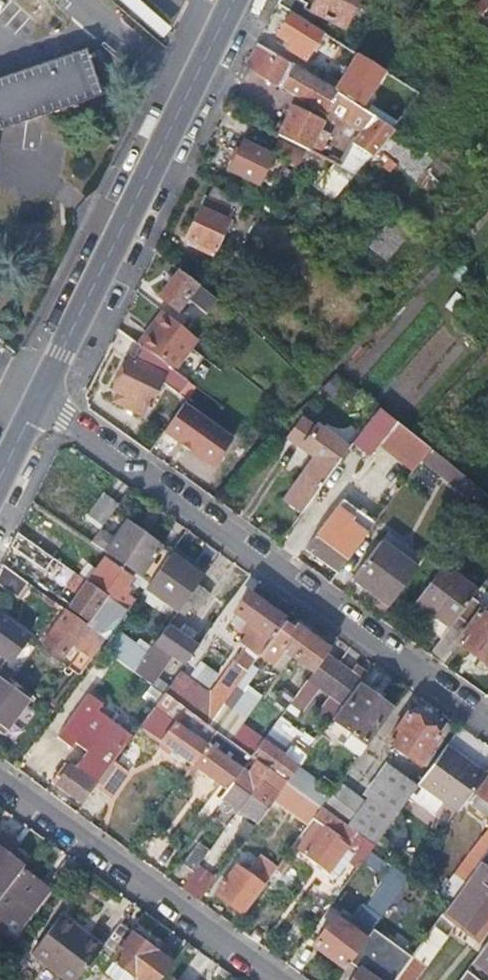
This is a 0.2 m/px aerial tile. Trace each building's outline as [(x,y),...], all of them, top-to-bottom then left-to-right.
[(278,5),(291,13),(306,22),(312,11),(345,28),(359,0),(313,0),(310,5),(301,0),(280,0),(278,5)] [(480,14),(487,3),(487,0),(478,0),(472,8),(480,14)] [(306,22),(291,13),(277,34),(290,42),(287,47),(305,57),(310,47),(315,40),(321,31),(306,22)] [(315,40),(310,47),(317,51),(321,41),(315,40)] [(353,171),(367,154),(391,124),(337,93),(338,91),(258,46),(252,58),(239,84),(327,112),(329,107),(365,126),(342,166),(353,171)] [(3,132),(102,101),(86,53),(0,80),(0,135),(3,132)] [(352,91),(349,97),(378,114),(393,89),(367,76),(357,93),(352,91)] [(290,107),(276,134),(318,154),(327,134),(320,130),(321,123),(290,107)] [(303,152),(279,139),(272,154),(297,167),(303,152)] [(234,161),(230,170),(257,184),(262,174),(275,181),(284,163),(271,156),(244,143),(239,152),(234,161)] [(234,161),(239,152),(235,151),(231,159),(234,161)] [(328,167),(324,175),(338,182),(342,174),(328,167)] [(338,182),(324,175),(320,173),(309,191),(326,200),(338,182)] [(234,230),(228,226),(233,213),(208,202),(189,242),(196,245),(195,251),(211,260),(224,233),(230,236),(234,230)] [(213,309),(220,300),(181,271),(162,298),(179,313),(186,301),(192,304),(197,297),(213,309)] [(162,314),(138,347),(140,348),(176,373),(198,341),(185,332),(162,314)] [(173,403),(184,379),(176,373),(140,348),(134,362),(129,362),(114,393),(122,396),(117,403),(147,418),(157,396),(173,403)] [(234,441),(184,406),(164,434),(214,469),(234,441)] [(380,444),(414,471),(423,459),(432,448),(381,407),(352,442),(370,456),(380,444)] [(284,500),(302,513),(327,477),(351,444),(303,412),(285,438),(314,458),(284,500)] [(470,494),(477,485),(432,448),(423,459),(470,494)] [(100,530),(118,506),(102,495),(84,519),(100,530)] [(376,520),(343,497),(306,549),(338,572),(376,520)] [(151,579),(170,553),(126,523),(106,554),(134,575),(147,584),(151,579)] [(38,532),(31,543),(51,558),(53,560),(61,549),(38,532)] [(31,543),(18,534),(12,546),(43,569),(51,558),(31,543)] [(376,605),(384,611),(418,564),(382,539),(353,578),(380,598),(376,605)] [(202,576),(206,570),(175,548),(171,553),(202,576)] [(147,587),(178,609),(197,583),(202,576),(171,553),(147,587)] [(134,575),(106,554),(94,569),(85,582),(126,612),(134,602),(125,597),(129,590),(126,587),(134,575)] [(85,582),(94,569),(86,563),(77,576),(85,582)] [(451,625),(472,596),(477,589),(444,565),(417,600),(451,625)] [(0,571),(0,585),(20,600),(30,585),(3,566),(0,571)] [(108,627),(113,631),(126,612),(85,582),(77,576),(72,584),(80,590),(70,608),(89,621),(100,606),(112,614),(109,620),(112,621),(108,627)] [(197,583),(178,609),(184,614),(191,604),(198,608),(210,592),(197,583)] [(208,723),(237,684),(259,653),(284,620),(285,618),(248,592),(235,611),(249,620),(243,629),(248,633),(241,642),(249,648),(198,716),(208,723)] [(442,662),(457,641),(487,664),(487,608),(472,596),(451,625),(430,654),(442,662)] [(71,670),(79,676),(94,654),(106,640),(69,613),(45,647),(64,660),(73,648),(82,653),(71,670)] [(284,649),(313,670),(326,651),(329,648),(310,634),(314,628),(299,618),(292,626),(284,620),(259,653),(273,663),(284,649)] [(7,661),(10,663),(29,639),(0,619),(0,670),(7,661)] [(133,669),(164,691),(168,686),(155,675),(170,654),(184,664),(198,645),(190,640),(196,631),(188,625),(181,633),(168,623),(145,654),(133,669)] [(102,647),(133,669),(145,654),(114,631),(102,647)] [(313,670),(308,676),(321,685),(339,660),(326,651),(313,670)] [(344,701),(358,681),(362,676),(339,660),(321,685),(344,701)] [(32,696),(0,672),(0,734),(4,737),(32,696)] [(168,686),(164,691),(191,711),(205,691),(178,672),(168,686)] [(332,717),(367,743),(393,707),(380,698),(383,694),(374,687),(370,691),(358,681),(344,701),(332,717)] [(208,723),(216,729),(228,712),(226,709),(235,697),(237,698),(243,689),(237,684),(208,723)] [(192,762),(216,729),(208,723),(198,716),(191,711),(164,691),(141,723),(192,762)] [(88,694),(58,736),(72,746),(75,742),(91,753),(78,770),(71,765),(58,784),(84,803),(95,787),(113,762),(132,736),(98,711),(103,704),(88,694)] [(439,734),(408,711),(387,740),(418,763),(439,734)] [(452,741),(477,754),(484,740),(459,728),(452,741)] [(226,788),(251,754),(238,745),(216,729),(192,762),(226,788)] [(238,745),(251,754),(263,738),(250,729),(238,745)] [(298,764),(311,746),(296,735),(283,753),(263,738),(251,754),(269,767),(287,780),(298,764)] [(469,796),(485,773),(468,761),(466,763),(445,746),(427,771),(466,799),(469,796)] [(225,799),(239,809),(239,808),(269,767),(251,754),(226,788),(221,795),(211,808),(215,811),(225,799)] [(125,771),(113,762),(95,787),(107,796),(125,771)] [(287,780),(301,790),(312,775),(298,764),(287,780)] [(375,843),(417,785),(391,765),(366,801),(348,825),(356,830),(375,843)] [(256,821),(280,789),(287,780),(269,767),(239,808),(239,809),(256,821)] [(299,803),(306,794),(301,790),(287,780),(280,789),(299,803)] [(322,806),(348,825),(366,801),(339,782),(322,806)] [(209,812),(211,808),(221,795),(215,791),(203,808),(209,812)] [(313,818),(322,806),(306,794),(299,803),(296,806),(313,818)] [(351,846),(314,820),(294,848),(331,874),(351,846)] [(480,860),(487,850),(487,827),(454,872),(465,881),(480,860)] [(30,859),(16,848),(15,849),(11,846),(16,841),(1,830),(0,832),(0,884),(7,889),(21,870),(30,859)] [(369,851),(370,849),(375,843),(356,830),(350,837),(369,851)] [(197,867),(199,863),(210,849),(199,841),(186,858),(197,867)] [(371,852),(364,862),(386,878),(367,904),(363,902),(351,919),(361,925),(358,930),(366,935),(371,927),(407,877),(371,852)] [(480,860),(465,881),(440,915),(481,945),(487,935),(487,866),(480,860)] [(191,893),(200,899),(217,876),(199,863),(197,867),(182,887),(191,893)] [(215,892),(244,913),(274,871),(266,865),(256,879),(235,864),(215,892)] [(12,917),(21,924),(48,890),(21,870),(7,889),(0,898),(0,908),(12,917)] [(5,921),(7,923),(12,917),(0,908),(0,928),(5,921)] [(344,966),(349,960),(366,935),(358,930),(361,925),(351,919),(347,923),(334,914),(313,944),(344,966)] [(65,979),(76,979),(100,949),(102,946),(62,915),(32,954),(65,979)] [(173,962),(121,923),(102,946),(100,949),(114,960),(113,961),(115,962),(116,961),(136,975),(133,979),(159,979),(173,962)] [(412,956),(371,927),(366,935),(349,960),(360,968),(351,979),(394,979),(412,956)] [(470,964),(476,968),(480,963),(483,965),(487,958),(487,939),(470,964)] [(394,979),(415,979),(426,964),(413,954),(412,956),(394,979)] [(467,970),(460,979),(480,979),(467,970)]
